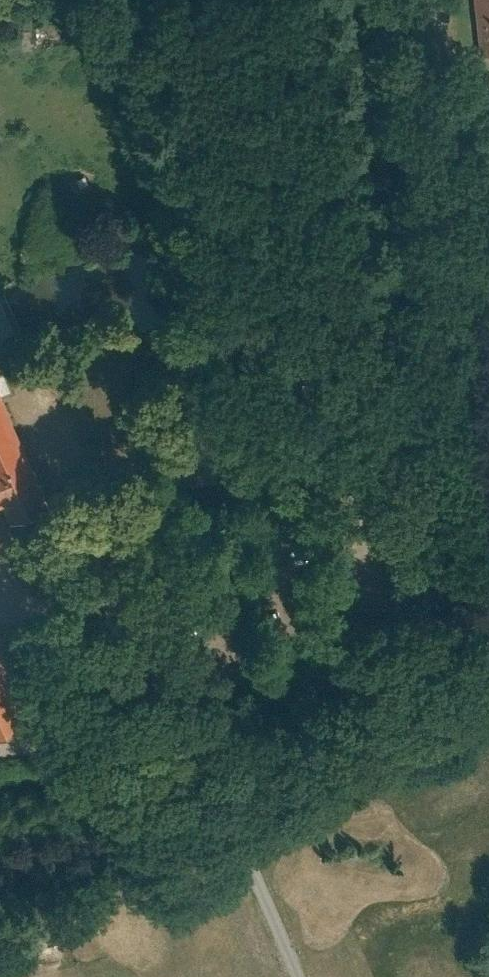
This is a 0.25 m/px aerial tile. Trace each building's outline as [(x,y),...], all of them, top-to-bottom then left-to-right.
[(468,22),(488,21),(488,0),(468,0),(468,22)] [(6,517),(47,500),(0,387),(0,503),(6,517)] [(45,718),(11,639),(0,644),(0,737),(45,718)]
